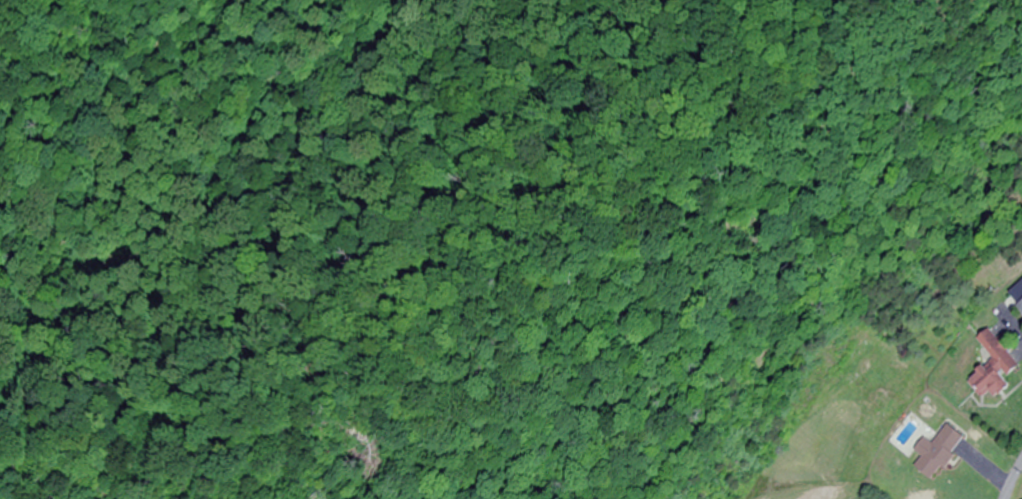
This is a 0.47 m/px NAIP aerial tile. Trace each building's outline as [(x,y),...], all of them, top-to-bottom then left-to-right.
[(996,361),(970,381),(984,399),(993,392),(998,399),(1016,386),(1010,378),(1021,369),(1021,364),(1001,336),(998,338),(991,329),(979,338),(996,361)] [(914,450),(923,457),(916,466),(934,481),(968,439),(949,424),(933,444),(925,437),(914,450)]
